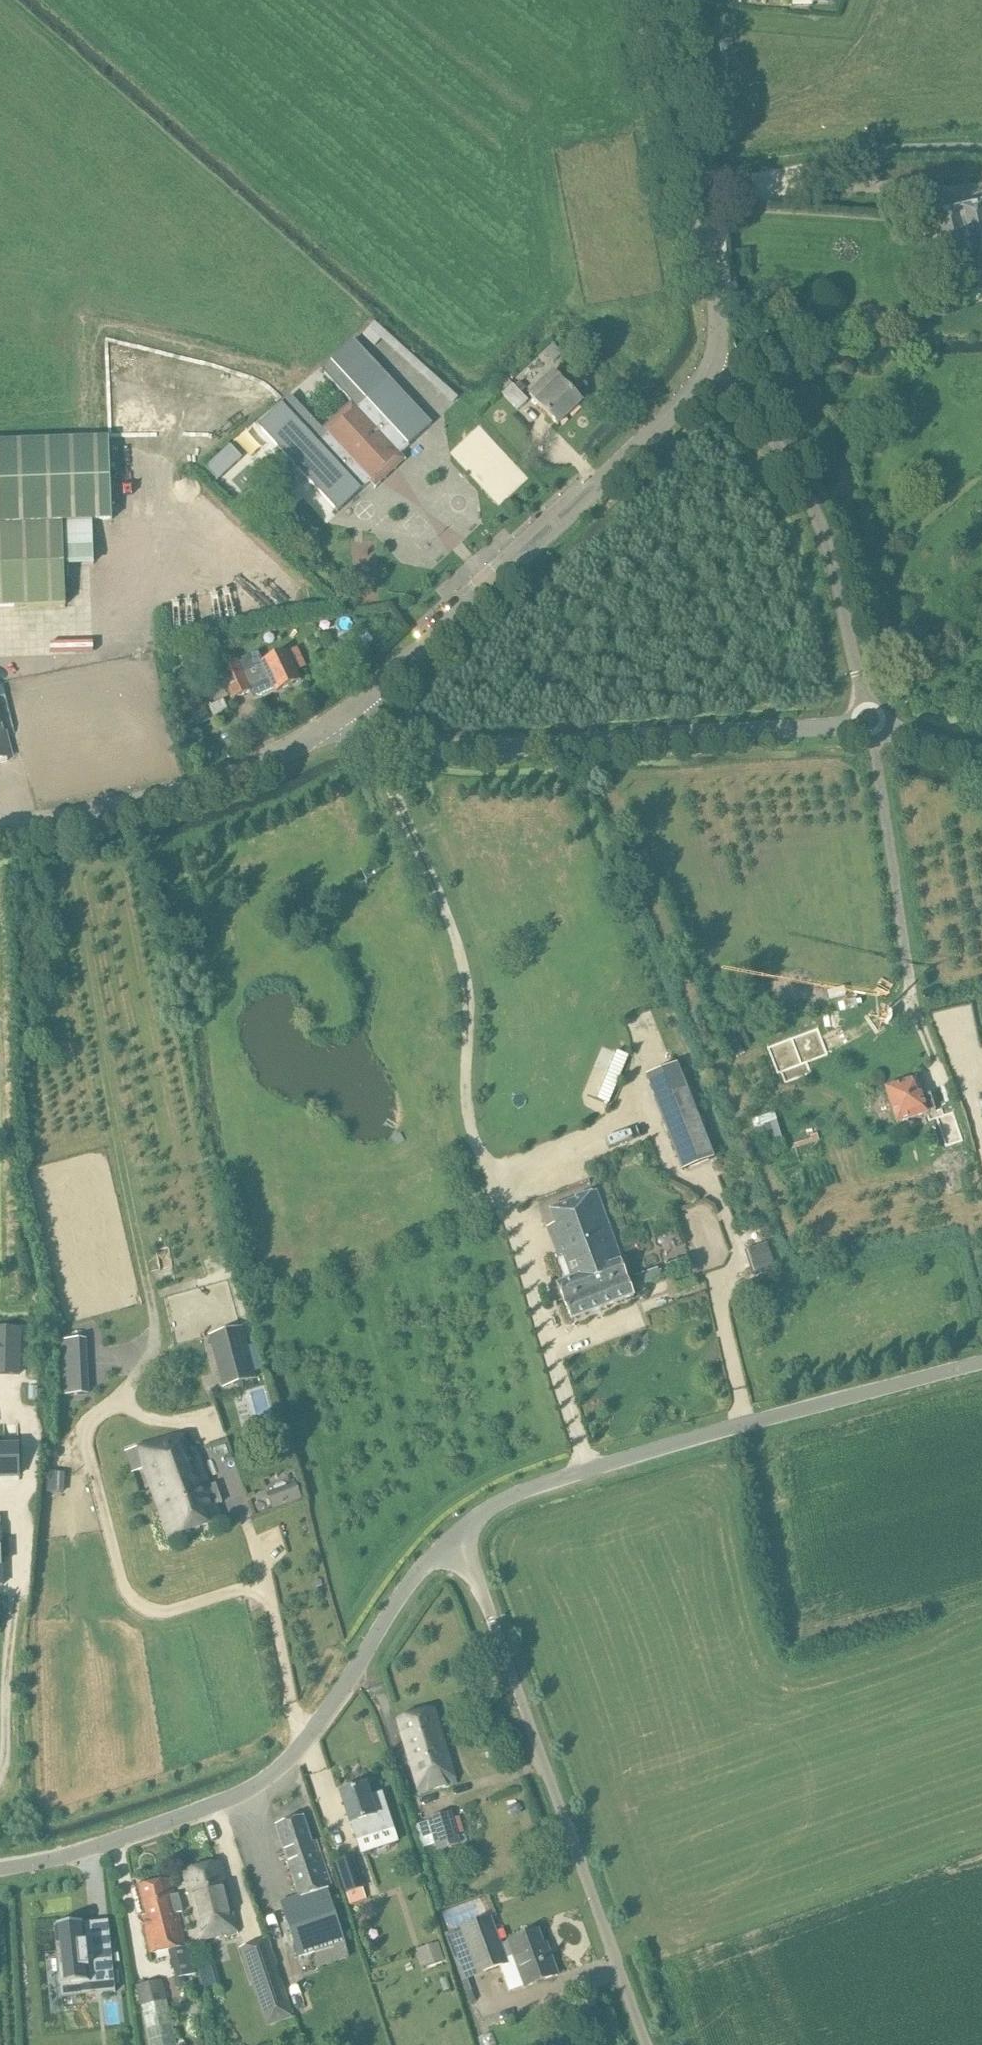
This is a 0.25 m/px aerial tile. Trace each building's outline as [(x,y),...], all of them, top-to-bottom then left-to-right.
[(950,285),(981,277),(981,204),(934,216),(950,285)] [(381,339),(452,404),(458,398),(374,322),(363,334),(375,345),(381,339)] [(294,465),(338,511),(433,423),(389,376),(354,339),(321,370),(350,401),(321,429),(291,395),(258,426),(294,465)] [(582,402),(553,371),(529,394),(558,424),(582,402)] [(495,388),(518,410),(528,400),(505,378),(495,388)] [(65,604),(64,567),(94,565),(92,519),(112,518),(110,470),(109,434),(93,435),(0,438),(0,606),(65,604)] [(233,446),(208,468),(207,469),(218,480),(243,459),(233,446)] [(271,680),(276,691),(300,680),(296,671),(306,666),(297,647),(287,651),(286,650),(262,661),(257,651),(219,668),(232,699),(271,680)] [(14,756),(7,729),(4,730),(0,715),(0,759),(14,756)] [(826,1026),(775,1043),(784,1070),(787,1068),(791,1079),(817,1070),(814,1060),(835,1053),(826,1026)] [(628,1056),(616,1051),(597,1099),(608,1104),(628,1056)] [(654,1099),(681,1169),(715,1156),(688,1085),(685,1086),(676,1064),(646,1075),(655,1098),(654,1099)] [(886,1088),(897,1121),(934,1109),(929,1094),(922,1097),(916,1078),(886,1088)] [(619,1259),(622,1258),(596,1188),(573,1196),(574,1199),(548,1208),(554,1223),(545,1226),(566,1280),(556,1284),(557,1288),(553,1290),(558,1302),(562,1300),(571,1321),(633,1296),(619,1259)] [(769,1242),(749,1248),(758,1274),(777,1267),(769,1242)] [(256,1379),(242,1327),(208,1336),(222,1388),(256,1379)] [(24,1332),(0,1332),(0,1378),(25,1377),(24,1332)] [(144,1468),(170,1539),(223,1521),(217,1504),(223,1502),(216,1483),(210,1486),(197,1448),(187,1447),(181,1431),(126,1450),(134,1472),(144,1468)] [(20,1476),(19,1446),(0,1447),(0,1477),(20,1476)] [(302,1481),(271,1488),(274,1506),(306,1500),(302,1481)] [(398,1718),(420,1792),(456,1781),(433,1707),(398,1718)] [(368,1793),(365,1783),(340,1791),(350,1823),(355,1839),(392,1826),(380,1789),(368,1793)] [(434,1845),(436,1852),(461,1844),(451,1812),(427,1819),(434,1845)] [(308,1822),(305,1822),(302,1814),(276,1823),(299,1894),(278,1900),(297,1957),(346,1941),(327,1886),(331,1885),(316,1840),(311,1841),(307,1830),(309,1827),(308,1822)] [(346,1892),(363,1886),(352,1854),(335,1860),(346,1892)] [(238,1935),(237,1930),(220,1861),(184,1870),(201,1939),(226,1933),(227,1938),(238,1935)] [(167,1949),(178,1986),(187,1984),(185,1977),(197,1974),(190,1943),(186,1944),(178,1912),(183,1911),(178,1892),(174,1893),(170,1876),(134,1885),(150,1953),(167,1949)] [(513,1955),(524,1986),(558,1974),(546,1942),(543,1943),(538,1929),(507,1940),(501,1943),(491,1915),(444,1932),(462,1981),(509,1963),(507,1957),(513,1955)] [(63,1926),(63,1925),(52,1926),(55,1954),(59,1954),(59,1952),(65,1952),(66,1968),(59,1969),(61,1991),(74,1990),(74,1994),(76,1994),(75,1990),(94,1988),(88,1923),(63,1926)] [(293,2016),(267,1938),(240,1947),(265,2025),(293,2016)] [(427,1968),(446,1963),(439,1941),(421,1947),(427,1968)] [(148,2044),(177,2044),(167,1999),(162,1978),(135,1984),(148,2044)]
